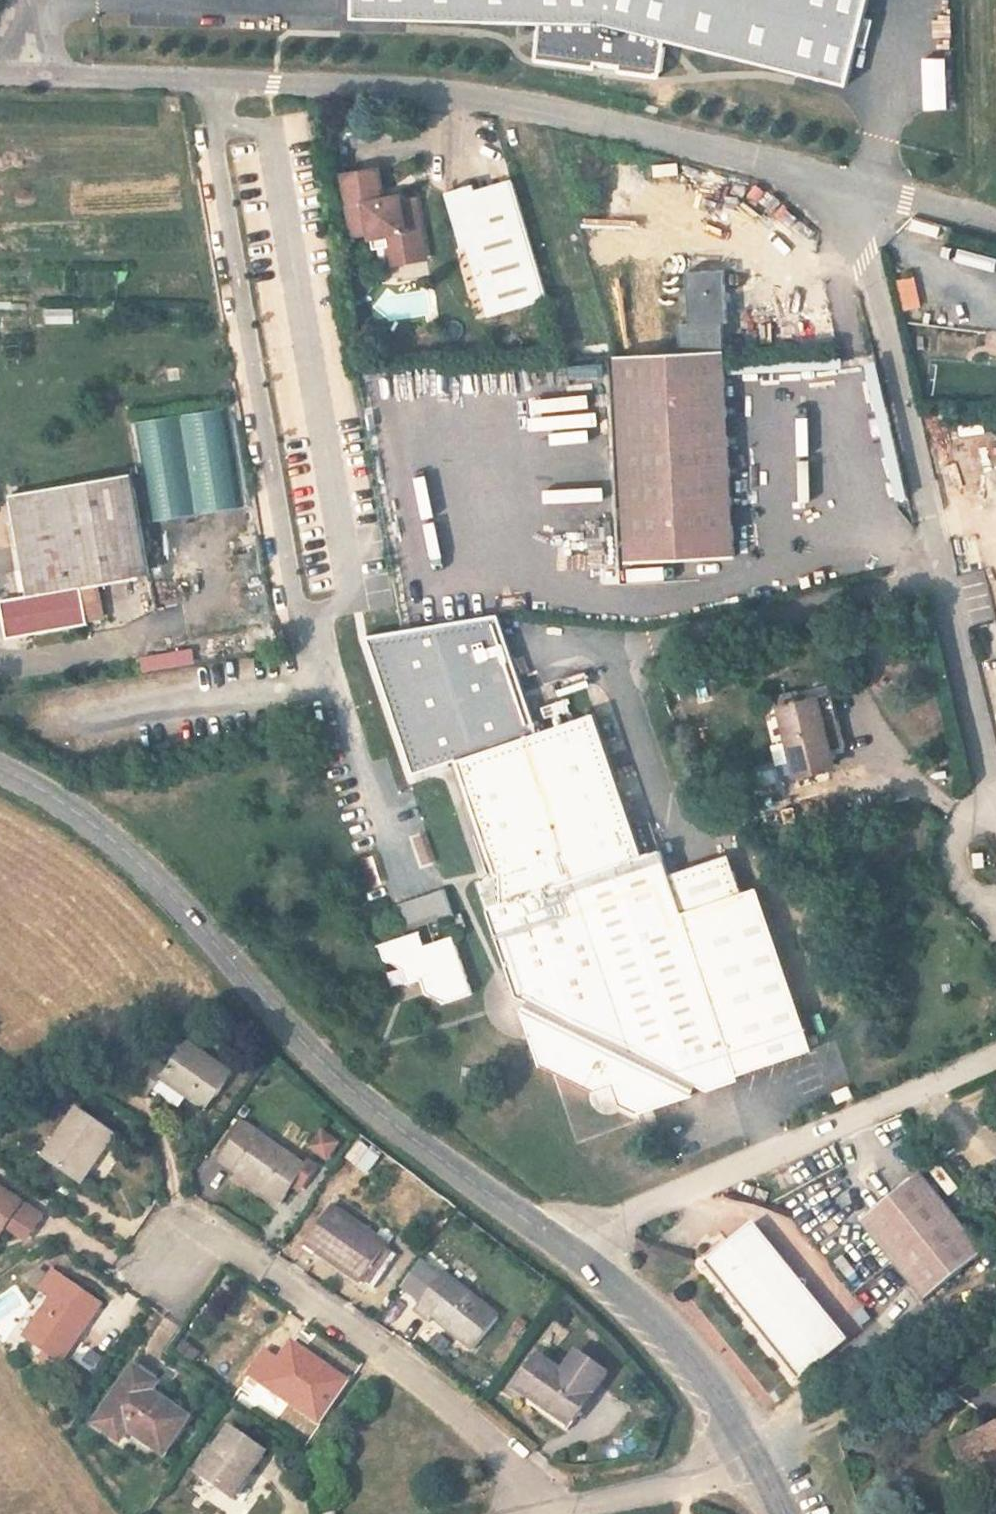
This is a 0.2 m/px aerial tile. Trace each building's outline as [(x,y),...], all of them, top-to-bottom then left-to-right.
[(353,19),(539,23),(534,61),(596,69),(597,64),(619,67),(618,73),(660,79),(666,41),(847,86),(868,0),(353,0),(353,19)] [(373,176),(339,183),(350,241),(369,238),(373,257),(388,253),(391,270),(427,263),(414,208),(400,211),(398,202),(381,206),(373,176)] [(495,323),(551,308),(510,185),(475,197),(473,194),(448,202),(465,255),(472,254),(495,323)] [(683,328),(685,357),(728,354),(726,326),(731,326),(728,273),(690,276),(693,328),(683,328)] [(925,276),(910,280),(916,311),(932,307),(925,276)] [(935,336),(935,366),(949,366),(949,336),(935,336)] [(749,559),(728,354),(685,357),(617,361),(639,570),(749,559)] [(33,595),(79,584),(149,564),(123,467),(8,499),(33,595)] [(89,624),(79,584),(33,595),(6,603),(17,642),(89,624)] [(498,615),(368,635),(417,773),(446,762),(538,728),(498,615)] [(840,745),(860,741),(850,689),(778,704),(792,773),(843,763),(840,745)] [(538,728),(446,762),(485,877),(489,877),(491,905),(478,909),(508,998),(515,1001),(512,1008),(533,1068),(590,1092),(604,1087),(608,1100),(633,1111),(685,1093),(691,1082),(706,1086),(731,1076),(730,1071),(804,1045),(747,883),(732,888),(673,909),(659,871),(651,847),(633,854),(583,712),(538,728)] [(719,850),(659,871),(673,909),(732,888),(719,850)] [(468,882),(478,909),(491,905),(489,877),(485,877),(468,882)] [(435,890),(384,908),(394,934),(444,916),(435,890)] [(437,1006),(463,997),(442,936),(416,945),(412,931),(371,947),(375,962),(390,968),(396,988),(410,984),(414,996),(437,1006)] [(163,1078),(208,1109),(233,1073),(186,1041),(167,1068),(146,1054),(126,1084),(149,1099),(163,1078)] [(84,1180),(115,1134),(80,1110),(49,1156),(84,1180)] [(316,1172),(238,1119),(213,1155),(291,1209),(316,1172)] [(317,1129),(309,1150),(330,1158),(339,1137),(317,1129)] [(949,1193),(925,1163),(866,1210),(931,1287),(970,1254),(988,1239),(949,1193)] [(45,1214),(0,1183),(0,1236),(7,1225),(15,1214),(35,1228),(45,1214)] [(366,1278),(390,1244),(334,1203),(309,1237),(366,1278)] [(15,1214),(7,1225),(28,1239),(35,1228),(15,1214)] [(794,1374),(846,1335),(755,1214),(702,1254),(794,1374)] [(61,1362),(103,1301),(53,1267),(40,1286),(54,1295),(26,1337),(61,1362)] [(454,1281),(437,1269),(428,1281),(445,1294),(454,1281)] [(473,1345),(497,1313),(454,1281),(445,1294),(428,1281),(409,1306),(427,1319),(431,1314),(473,1345)] [(304,1413),(333,1371),(292,1342),(279,1361),(262,1350),(246,1372),(304,1413)] [(561,1368),(539,1353),(517,1384),(550,1407),(546,1412),(565,1425),(605,1368),(575,1347),(561,1368)] [(165,1449),(187,1416),(151,1392),(156,1384),(131,1367),(94,1423),(119,1440),(129,1425),(165,1449)] [(963,1420),(971,1440),(984,1434),(995,1461),(995,1405),(963,1420)] [(971,1440),(963,1420),(946,1427),(954,1447),(971,1440)] [(236,1498),(267,1451),(232,1427),(201,1474),(236,1498)] [(332,1503),(321,1507),(323,1513),(335,1513),(332,1503)]
